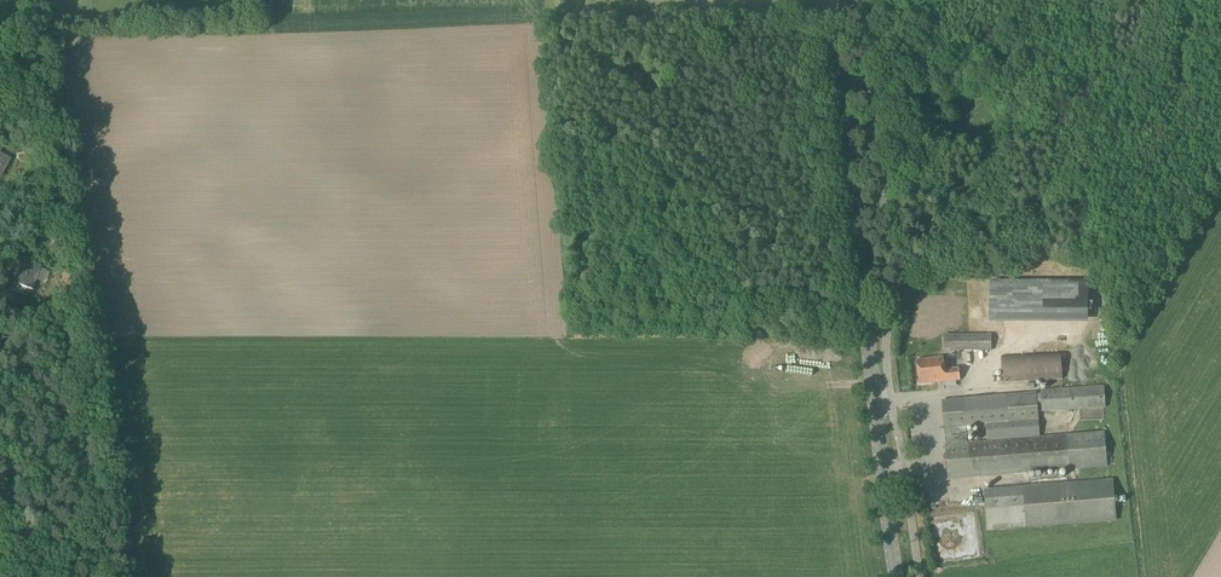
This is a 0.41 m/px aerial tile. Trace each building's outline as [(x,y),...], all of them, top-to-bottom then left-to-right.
[(23,260),(15,283),(33,290),(41,266),(23,260)] [(953,351),(991,351),(991,335),(953,335),(953,351)] [(1002,356),(1003,383),(1063,380),(1062,353),(1002,356)] [(917,360),(920,384),(960,380),(959,369),(945,370),(944,358),(917,360)] [(1041,410),(1041,411),(1106,407),(1105,387),(1041,391),(1042,394),(943,401),(949,479),(1107,466),(1105,433),(1040,438),(1038,410),(1041,410)] [(986,502),(988,531),(1116,521),(1113,480),(985,491),(986,502)] [(983,558),(979,517),(936,521),(937,539),(953,537),(953,543),(962,542),(963,550),(971,549),(972,559),(983,558)] [(941,556),(954,555),(953,548),(940,550),(941,556)]
